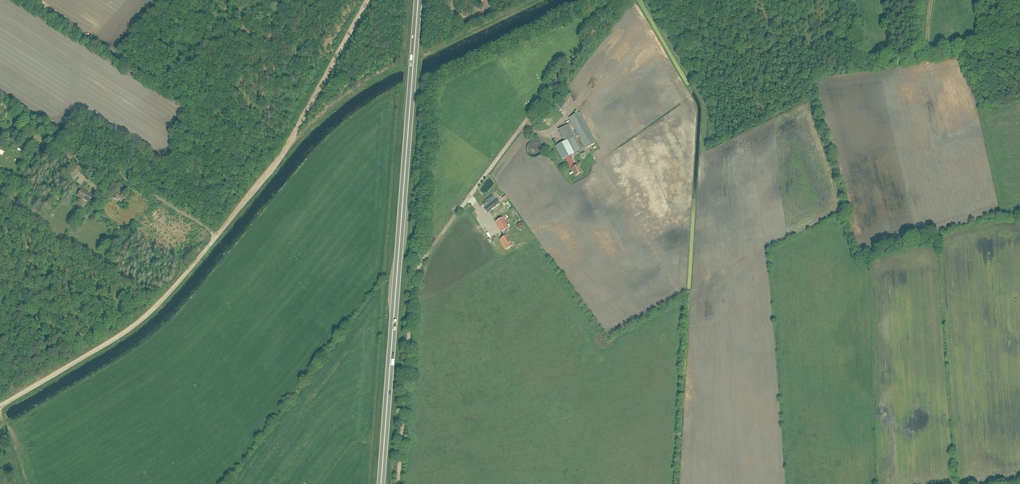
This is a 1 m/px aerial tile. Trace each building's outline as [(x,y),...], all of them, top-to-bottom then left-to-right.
[(561,104),(560,105),(561,106),(571,98),(567,94),(559,102),(561,104)] [(596,142),(580,112),(569,118),(585,148),(596,142)] [(582,150),(568,124),(558,130),(565,142),(556,147),(563,160),(566,158),(575,176),(582,173),(577,163),(575,165),(571,156),(582,150)] [(527,150),(527,153),(529,155),(531,156),(533,157),(536,157),(538,156),(540,155),(541,153),(542,150),(542,147),(541,145),(539,143),(536,142),(534,142),(531,143),(529,145),(527,147),(527,150)] [(76,155),(68,150),(65,154),(73,159),(76,155)] [(74,164),(71,169),(70,171),(68,175),(74,178),(77,172),(78,172),(81,168),(74,164)] [(81,189),(77,196),(89,203),(93,196),(81,189)] [(31,202),(36,205),(41,197),(37,194),(31,202)] [(492,203),(484,209),(488,213),(495,207),(492,203)] [(506,250),(513,246),(507,236),(500,240),(506,250)]
